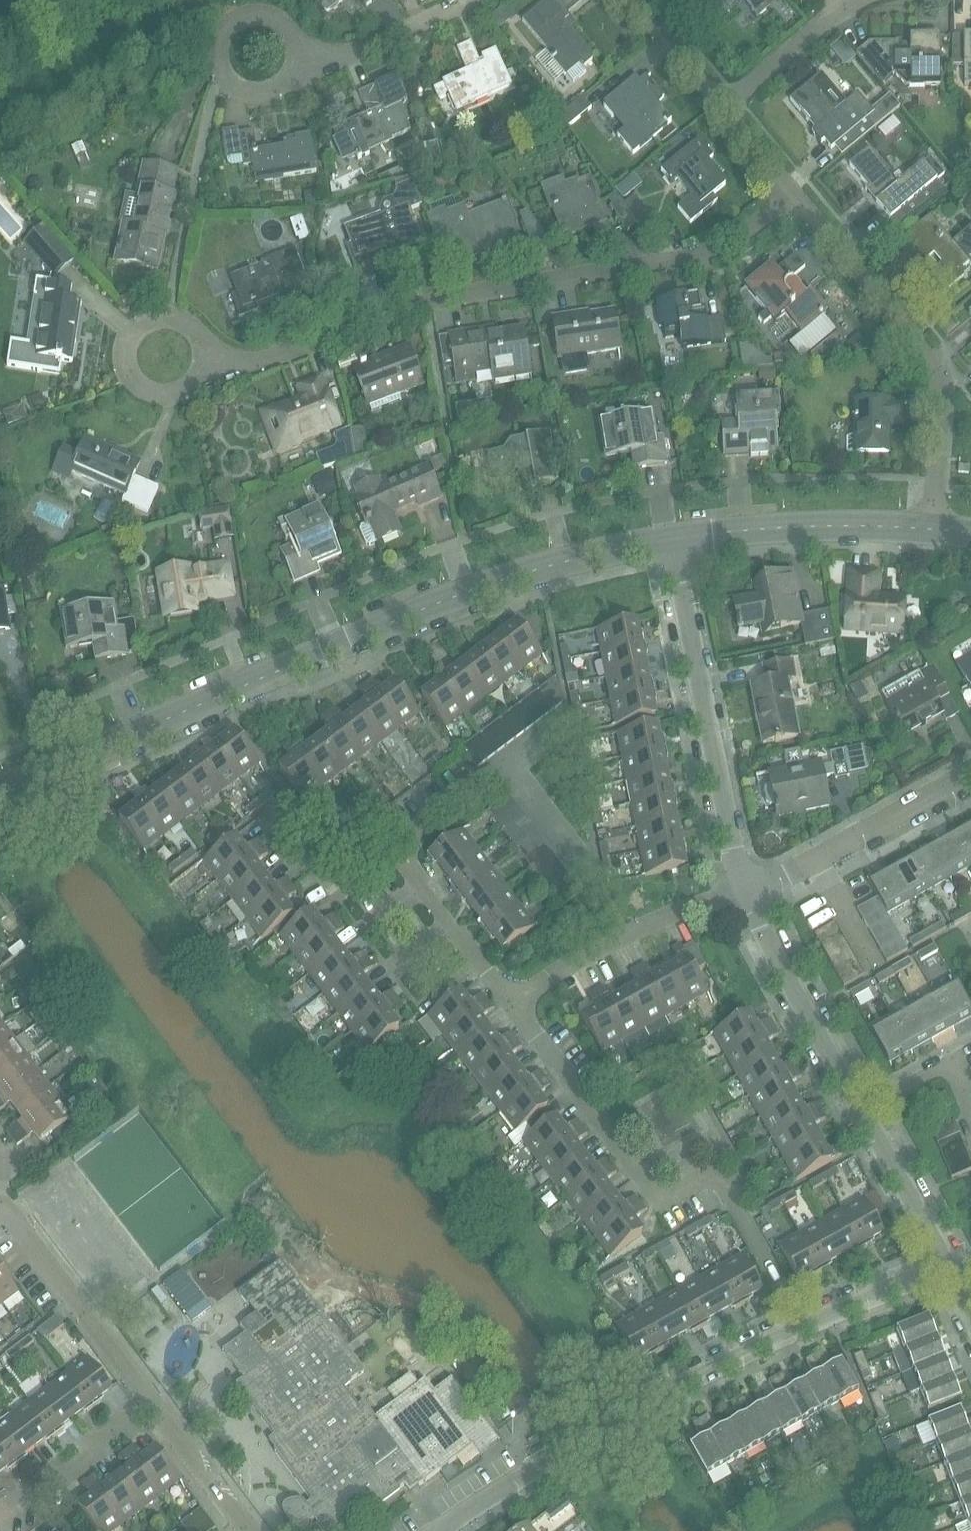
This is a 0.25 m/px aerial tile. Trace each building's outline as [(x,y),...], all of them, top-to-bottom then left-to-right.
[(326,12),(344,0),(317,0),(326,12)] [(522,20),(566,73),(578,64),(581,68),(592,59),(565,26),(572,21),(565,13),(581,0),(547,0),(522,20)] [(753,12),(767,0),(744,0),(753,12)] [(910,48),(899,48),(899,42),(869,42),(856,53),(883,86),(896,75),(907,85),(940,85),(940,55),(940,35),(910,36),(910,48)] [(952,65),(964,65),(965,85),(970,85),(970,35),(964,35),(964,36),(952,36),(952,65)] [(457,109),(456,110),(450,113),(450,114),(457,111),(512,85),(496,49),(481,56),(484,61),(480,63),(471,42),(457,48),(468,73),(434,89),(438,98),(450,93),(457,109)] [(822,73),(790,100),(815,129),(812,131),(822,143),(824,140),(831,149),(835,146),(842,155),(901,107),(890,94),(872,110),(858,93),(846,103),(822,73)] [(344,126),(347,132),(336,137),(345,157),(356,152),(359,159),(370,154),(368,150),(411,131),(400,105),(402,104),(405,102),(407,99),(408,96),(407,92),(399,75),(359,93),(369,115),(344,126)] [(603,106),(619,125),(623,130),(617,134),(632,153),(670,122),(655,104),(663,97),(646,76),(639,81),(636,78),(603,106)] [(561,116),(569,127),(592,108),(583,98),(561,116)] [(243,165),(244,166),(255,165),(257,182),(317,172),(311,134),(296,136),(296,138),(283,140),(285,148),(258,152),(254,131),(239,133),(238,129),(222,131),(228,165),(232,167),(243,165)] [(88,143),(94,158),(105,154),(99,139),(88,143)] [(692,195),(678,207),(691,223),(718,201),(713,195),(726,184),(718,175),(724,169),(698,139),(660,170),(671,183),(678,177),(692,195)] [(424,145),(430,172),(442,167),(437,142),(424,145)] [(945,189),(922,162),(898,183),(869,148),(849,165),(868,187),(865,190),(898,229),(945,189)] [(125,224),(122,242),(117,262),(155,270),(163,232),(166,233),(174,196),(170,195),(175,171),(146,164),(140,190),(144,191),(136,226),(125,224)] [(551,209),(551,208),(554,207),(564,236),(594,225),(599,238),(610,233),(611,235),(612,235),(590,176),(579,181),(579,179),(566,183),(563,178),(542,185),(551,209)] [(347,245),(354,265),(361,284),(376,278),(366,253),(391,243),(394,251),(423,240),(411,210),(422,206),(413,180),(396,187),(397,190),(394,197),(384,201),(380,210),(382,215),(367,220),(366,216),(363,218),(364,221),(346,228),(352,243),(347,245)] [(635,196),(624,204),(638,223),(639,223),(642,228),(653,220),(643,206),(635,196)] [(438,245),(456,238),(464,259),(500,245),(503,254),(521,247),(524,253),(526,252),(506,200),(469,214),(466,204),(447,211),(446,207),(427,215),(438,245)] [(638,223),(624,204),(614,211),(628,231),(638,223)] [(519,214),(524,225),(531,244),(547,238),(536,208),(519,214)] [(948,289),(964,276),(964,271),(963,269),(969,264),(970,266),(970,265),(970,229),(953,243),(950,239),(945,243),(942,240),(943,239),(939,234),(938,235),(926,220),(930,217),(930,216),(908,234),(928,259),(930,257),(937,267),(933,270),(940,279),(938,280),(942,284),(943,283),(948,289)] [(55,276),(73,260),(44,227),(26,243),(55,276)] [(267,265),(252,271),(233,278),(240,295),(235,296),(242,315),(239,317),(239,318),(258,311),(255,302),(288,290),(295,309),(315,301),(295,248),(265,260),(267,265)] [(759,317),(764,324),(776,314),(780,319),(786,313),(802,332),(827,311),(810,291),(805,295),(797,285),(795,284),(792,283),(793,276),(805,267),(795,254),(775,270),(771,264),(745,286),(766,312),(759,317)] [(37,280),(34,297),(27,344),(11,342),(7,366),(60,374),(62,361),(73,362),(82,303),(70,301),(72,285),(37,280)] [(680,336),(682,348),(726,341),(722,317),(703,319),(699,292),(683,295),(684,298),(656,302),(660,327),(664,327),(665,338),(680,336)] [(554,318),(557,338),(560,358),(561,358),(564,375),(590,371),(587,354),(619,349),(614,314),(589,319),(587,308),(586,308),(587,315),(581,316),(580,314),(554,318)] [(531,374),(527,348),(524,328),(468,337),(467,332),(449,335),(457,383),(474,380),(473,368),(491,365),(494,380),(531,374)] [(748,344),(740,345),(743,369),(774,366),(773,358),(768,358),(748,344)] [(354,367),(361,386),(368,405),(370,405),(372,411),(401,400),(399,394),(423,385),(408,347),(406,348),(408,352),(383,361),(381,357),(365,363),(365,362),(360,364),(361,365),(354,367)] [(275,410),(288,443),(288,445),(338,426),(318,376),(317,376),(319,381),(304,386),(310,401),(303,403),(301,400),(275,410)] [(724,458),(750,456),(750,458),(769,457),(768,455),(775,454),(772,420),(778,419),(778,417),(772,417),(771,396),(737,399),(739,424),(718,426),(718,427),(722,426),(724,458)] [(900,419),(900,404),(906,404),(906,402),(854,402),(854,451),(846,451),(846,452),(888,452),(888,426),(885,426),(885,419),(900,419)] [(632,451),(635,473),(636,472),(636,468),(667,463),(663,437),(655,439),(651,414),(625,418),(624,412),(621,413),(622,419),(601,422),(607,456),(632,451)] [(351,430),(355,459),(368,454),(364,428),(351,430)] [(317,456),(322,470),(355,459),(351,430),(351,429),(335,436),(337,444),(333,450),(317,456)] [(488,453),(490,469),(484,478),(493,485),(510,482),(516,473),(534,486),(558,482),(550,434),(526,438),(519,447),(510,441),(503,450),(488,453)] [(122,502),(134,507),(147,513),(159,488),(134,477),(140,462),(86,438),(78,454),(64,448),(54,472),(69,478),(72,471),(125,494),(122,502)] [(356,499),(359,505),(367,524),(362,526),(360,530),(366,544),(370,545),(399,533),(391,513),(418,501),(420,506),(440,497),(428,468),(380,488),(377,481),(358,490),(361,497),(356,499)] [(245,529),(244,501),(214,501),(214,520),(227,519),(227,529),(245,529)] [(282,552),(287,564),(295,582),(319,571),(316,564),(338,554),(319,509),(287,522),(297,546),(282,552)] [(245,530),(225,530),(226,547),(246,547),(245,530)] [(160,576),(163,597),(166,616),(196,612),(194,602),(232,596),(227,567),(190,573),(189,571),(160,576)] [(850,568),(849,588),(846,629),(900,633),(902,619),(903,599),(876,597),(876,600),(870,600),(871,575),(851,574),(852,568),(850,568)] [(791,574),(770,579),(770,580),(771,579),(772,583),(761,586),(760,581),(761,581),(761,580),(754,582),(757,596),(734,601),(738,621),(737,621),(739,628),(742,627),(742,626),(762,622),(764,631),(784,628),(801,624),(805,646),(836,640),(830,610),(800,616),(791,574)] [(10,629),(4,587),(0,588),(0,631),(10,629)] [(116,630),(115,623),(112,605),(63,613),(68,646),(93,642),(97,663),(98,663),(97,659),(128,654),(128,652),(135,651),(131,627),(116,630)] [(511,629),(500,638),(524,669),(543,655),(516,619),(508,625),(511,629)] [(638,637),(636,621),(597,629),(602,653),(645,645),(643,636),(638,637)] [(528,675),(524,669),(500,638),(487,647),(484,643),(478,648),(504,683),(509,690),(528,675)] [(567,645),(560,647),(563,661),(570,660),(567,645)] [(647,654),(645,645),(602,653),(606,676),(645,669),(642,655),(647,654)] [(504,683),(478,648),(470,654),(473,658),(462,667),(485,698),(504,683)] [(959,667),(969,684),(961,689),(962,690),(970,685),(970,658),(958,665),(959,667)] [(573,675),(570,660),(563,661),(566,676),(573,675)] [(792,660),(783,662),(763,666),(766,682),(751,685),(757,712),(760,712),(762,722),(759,723),(763,744),(775,741),(775,743),(779,742),(779,741),(798,737),(787,679),(795,677),(792,660)] [(896,719),(894,720),(897,724),(899,723),(905,734),(942,713),(936,701),(947,694),(931,666),(918,673),(924,683),(887,703),(896,719)] [(485,698),(462,667),(449,676),(446,672),(439,677),(466,712),(485,698)] [(648,684),(645,669),(606,676),(611,701),(654,692),(653,683),(648,684)] [(563,703),(558,676),(556,677),(539,690),(554,710),(563,703)] [(466,712),(439,677),(432,683),(435,687),(423,696),(422,696),(445,728),(466,712)] [(384,692),(373,678),(366,684),(400,730),(420,714),(396,683),(384,692)] [(400,730),(366,684),(359,689),(369,703),(357,712),(381,744),(400,730)] [(554,710),(539,690),(529,697),(544,717),(554,710)] [(569,694),(571,701),(572,709),(580,707),(577,692),(569,694)] [(656,701),(654,692),(611,701),(616,726),(635,722),(655,717),(651,702),(656,701)] [(544,717),(529,697),(519,704),(535,725),(544,717)] [(535,725),(519,704),(510,712),(525,732),(535,725)] [(335,707),(328,713),(362,758),(381,744),(357,712),(346,721),(335,707)] [(583,722),(580,707),(572,709),(575,723),(583,722)] [(525,732),(510,712),(500,719),(515,739),(525,732)] [(362,758),(328,713),(321,718),(331,732),(318,742),(342,773),(362,758)] [(515,739),(500,719),(490,726),(506,746),(515,739)] [(656,725),(637,728),(617,732),(622,758),(666,749),(664,740),(659,741),(656,725)] [(506,746),(490,726),(481,733),(496,754),(506,746)] [(260,763),(236,732),(235,733),(223,742),(220,737),(214,742),(240,778),(260,763)] [(496,754),(481,733),(471,741),(487,761),(496,754)] [(297,736),(289,742),(323,787),(342,773),(318,742),(307,750),(297,736)] [(487,761),(471,741),(461,748),(476,769),(487,761)] [(240,778),(214,742),(206,748),(209,752),(197,762),(221,793),(240,778)] [(323,787),(289,742),(282,747),(293,761),(281,770),(281,769),(280,770),(304,802),(323,787)] [(588,749),(581,751),(584,765),(591,764),(588,749)] [(667,757),(666,749),(622,758),(627,781),(665,773),(662,758),(667,757)] [(834,775),(832,765),(821,767),(820,762),(804,765),(801,749),(784,752),(787,769),(756,775),(756,776),(769,773),(771,784),(766,785),(764,789),(766,802),(770,805),(774,804),(776,810),(805,804),(806,811),(829,806),(823,777),(834,775)] [(830,752),(832,765),(834,775),(835,779),(850,776),(844,749),(830,752)] [(221,793),(197,762),(185,771),(182,766),(175,772),(202,807),(221,793)] [(594,779),(591,764),(584,765),(587,780),(594,779)] [(202,807),(175,772),(168,777),(171,781),(159,790),(183,822),(202,807)] [(668,788),(665,773),(627,781),(632,804),(675,795),(673,787),(668,788)] [(183,822),(159,790),(147,799),(144,795),(137,801),(163,836),(183,822)] [(269,792),(257,801),(262,807),(274,798),(269,792)] [(516,805),(509,795),(488,810),(496,820),(516,805)] [(677,804),(675,795),(632,804),(636,828),(675,820),(672,805),(677,804)] [(598,796),(590,798),(593,812),(601,811),(598,796)] [(163,836),(137,801),(129,806),(133,810),(121,819),(120,820),(144,851),(163,836)] [(262,807),(257,801),(245,810),(250,816),(262,807)] [(523,815),(516,805),(496,820),(503,830),(523,815)] [(603,826),(601,811),(593,812),(596,827),(603,826)] [(531,824),(523,815),(503,830),(510,839),(531,824)] [(678,835),(675,820),(636,828),(641,851),(684,842),(683,834),(678,835)] [(231,821),(219,830),(223,836),(235,827),(231,821)] [(953,833),(970,865),(970,823),(953,833)] [(478,849),(463,829),(427,856),(433,864),(437,861),(446,874),(478,849)] [(223,836),(219,830),(207,839),(211,845),(223,836)] [(970,865),(953,833),(932,845),(950,877),(970,865)] [(203,861),(215,877),(218,881),(263,847),(257,840),(244,850),(234,837),(203,861)] [(686,852),(684,842),(641,851),(646,876),(685,868),(681,853),(686,852)] [(607,843),(600,845),(602,859),(610,858),(607,843)] [(950,877),(932,845),(911,856),(929,889),(950,877)] [(268,854),(263,847),(218,881),(232,900),(264,876),(255,864),(268,854)] [(492,868),(478,849),(446,874),(455,885),(451,888),(457,895),(492,868)] [(192,850),(180,859),(185,865),(197,856),(192,850)] [(929,889),(911,856),(890,868),(908,901),(929,889)] [(613,873),(610,858),(602,859),(605,874),(613,873)] [(185,865),(180,859),(168,868),(173,874),(185,865)] [(507,887),(492,868),(457,895),(462,902),(466,899),(475,912),(507,887)] [(908,901),(890,868),(868,880),(878,898),(884,909),(887,913),(908,901)] [(273,888),(264,876),(232,900),(246,919),(292,885),(286,878),(273,888)] [(297,892),(292,885),(246,919),(262,939),(293,915),(284,903),(297,892)] [(521,907),(507,887),(475,912),(484,923),(480,926),(486,934),(521,907)] [(884,909),(878,898),(857,909),(863,920),(884,909)] [(536,926),(521,907),(486,934),(491,940),(495,938),(504,950),(536,926)] [(967,908),(951,917),(954,924),(970,915),(967,908)] [(891,920),(887,913),(884,909),(863,920),(870,932),(891,920)] [(311,912),(295,924),(279,936),(295,956),(340,922),(334,914),(320,925),(311,912)] [(897,930),(891,920),(870,932),(875,942),(897,930)] [(345,929),(340,922),(295,956),(310,976),(341,952),(331,939),(345,929)] [(835,922),(814,934),(820,944),(841,932),(835,922)] [(946,929),(942,922),(925,931),(929,938),(946,929)] [(902,941),(897,930),(875,942),(881,953),(902,941)] [(929,938),(925,931),(909,941),(913,947),(929,938)] [(847,943),(841,932),(820,944),(826,955),(847,943)] [(908,950),(902,941),(881,953),(887,962),(908,950)] [(693,942),(683,948),(680,944),(672,949),(680,964),(667,971),(687,1005),(708,993),(695,971),(706,965),(693,942)] [(21,943),(9,951),(14,958),(26,949),(21,943)] [(853,953),(847,943),(826,955),(832,965),(853,953)] [(921,961),(939,951),(935,944),(917,954),(921,961)] [(9,951),(0,958),(0,964),(2,967),(14,958),(9,951)] [(349,963),(341,952),(310,976),(324,995),(369,960),(363,953),(349,963)] [(859,964),(853,953),(832,965),(838,975),(859,964)] [(909,959),(892,968),(896,975),(913,965),(909,959)] [(374,967),(369,960),(324,995),(338,1014),(370,990),(360,977),(374,967)] [(646,964),(638,968),(665,1017),(687,1005),(667,971),(654,978),(646,964)] [(865,974),(859,964),(838,975),(844,986),(865,974)] [(665,1017),(638,968),(630,973),(638,987),(625,994),(645,1029),(665,1017)] [(896,975),(892,968),(875,978),(879,984),(896,975)] [(867,982),(849,992),(853,999),(871,989),(867,982)] [(956,982),(934,994),(952,1026),(970,1016),(970,1009),(956,982)] [(604,987),(596,992),(623,1041),(645,1029),(625,994),(612,1002),(604,987)] [(378,1001),(370,990),(338,1014),(353,1033),(398,999),(392,991),(378,1001)] [(459,992),(428,1016),(443,1035),(487,1001),(482,994),(469,1005),(459,992)] [(623,1041),(596,992),(588,996),(596,1011),(583,1018),(602,1053),(623,1041)] [(952,1026),(934,994),(913,1005),(931,1038),(952,1026)] [(403,1005),(398,999),(353,1033),(367,1052),(399,1028),(389,1015),(403,1005)] [(493,1009),(487,1001),(443,1035),(458,1055),(489,1031),(480,1019),(493,1009)] [(931,1038),(913,1005),(892,1017),(911,1050),(931,1038)] [(755,1028),(748,1014),(730,1023),(713,1033),(726,1056),(775,1028),(770,1019),(755,1028)] [(911,1050),(892,1017),(870,1029),(889,1062),(911,1050)] [(4,1025),(0,1028),(0,1052),(15,1040),(4,1025)] [(779,1035),(775,1028),(726,1056),(738,1077),(772,1058),(764,1043),(779,1035)] [(498,1043),(489,1031),(458,1055),(472,1074),(517,1040),(511,1033),(498,1043)] [(15,1040),(0,1052),(0,1076),(27,1056),(15,1040)] [(522,1047),(517,1040),(472,1074),(486,1093),(518,1069),(509,1057),(522,1047)] [(27,1056),(0,1076),(0,1088),(0,1089),(0,1100),(38,1071),(27,1056)] [(779,1070),(772,1058),(738,1077),(749,1097),(798,1070),(794,1061),(779,1070)] [(527,1081),(518,1069),(486,1093),(500,1112),(545,1078),(540,1071),(527,1081)] [(802,1077),(798,1070),(749,1097),(761,1118),(795,1099),(787,1085),(802,1077)] [(38,1071),(0,1100),(0,1111),(11,1102),(17,1111),(50,1086),(38,1071)] [(551,1085),(545,1078),(500,1112),(515,1131),(539,1113),(547,1124),(555,1118),(564,1111),(556,1100),(546,1107),(538,1096),(551,1085)] [(650,1101),(670,1142),(708,1123),(688,1083),(650,1101)] [(61,1101),(50,1086),(17,1111),(24,1119),(6,1132),(11,1139),(61,1101)] [(937,1112),(951,1106),(950,1105),(949,1106),(945,1095),(946,1094),(946,1093),(931,1099),(937,1112)] [(802,1111),(795,1099),(761,1118),(773,1139),(822,1112),(817,1103),(802,1111)] [(73,1117),(61,1101),(11,1139),(17,1146),(34,1133),(41,1142),(73,1117)] [(826,1119),(822,1112),(773,1139),(784,1160),(818,1141),(811,1127),(826,1119)] [(555,1118),(547,1124),(523,1142),(537,1161),(582,1127),(577,1120),(564,1130),(555,1118)] [(960,1134),(955,1122),(933,1131),(937,1143),(960,1134)] [(588,1134),(582,1127),(537,1161),(552,1181),(584,1157),(574,1145),(588,1134)] [(964,1146),(960,1134),(937,1143),(942,1155),(964,1146)] [(826,1153),(818,1141),(784,1160),(796,1181),(828,1163),(845,1154),(840,1145),(826,1153)] [(969,1158),(964,1146),(942,1155),(947,1167),(969,1158)] [(593,1169),(584,1157),(552,1181),(566,1199),(611,1165),(606,1158),(593,1169)] [(969,1158),(947,1167),(951,1178),(970,1170),(970,1162),(969,1158)] [(617,1173),(611,1165),(566,1199),(581,1219),(612,1195),(603,1183),(617,1173)] [(836,1169),(823,1176),(827,1183),(840,1176),(836,1169)] [(827,1183),(823,1176),(810,1184),(814,1190),(827,1183)] [(864,1200),(842,1212),(863,1249),(871,1244),(869,1240),(883,1232),(858,1189),(857,1189),(864,1200)] [(797,1198),(793,1192),(780,1199),(784,1206),(797,1198)] [(621,1207),(612,1195),(581,1219),(595,1238),(640,1204),(635,1197),(621,1207)] [(784,1206),(780,1199),(767,1206),(771,1213),(784,1206)] [(646,1211),(640,1204),(595,1238),(610,1258),(642,1234),(632,1221),(646,1211)] [(863,1249),(842,1212),(822,1224),(840,1256),(853,1249),(856,1253),(863,1249)] [(714,1224),(710,1217),(697,1224),(701,1231),(714,1224)] [(701,1231),(697,1224),(684,1232),(687,1238),(701,1231)] [(840,1256),(822,1224),(801,1236),(822,1272),(830,1268),(827,1263),(840,1256)] [(822,1272),(801,1236),(780,1247),(774,1236),(773,1237),(798,1280),(811,1272),(814,1277),(822,1272)] [(668,1240),(655,1248),(659,1254),(672,1247),(668,1240)] [(742,1257),(725,1267),(722,1269),(743,1305),(750,1301),(748,1297),(762,1289),(737,1246),(736,1246),(742,1257)] [(659,1254),(655,1248),(642,1255),(646,1262),(659,1254)] [(223,1352),(244,1379),(237,1385),(275,1435),(276,1437),(279,1435),(284,1442),(275,1449),(274,1450),(312,1500),(305,1506),(303,1503),(302,1503),(302,1502),(301,1502),(300,1502),(299,1502),(298,1502),(297,1502),(295,1502),(293,1502),(291,1503),(289,1503),(287,1504),(285,1504),(285,1505),(284,1505),(284,1506),(283,1506),(283,1507),(283,1508),(282,1509),(282,1510),(282,1511),(282,1512),(283,1512),(283,1513),(284,1515),(286,1518),(287,1520),(290,1525),(294,1529),(296,1530),(310,1530),(310,1529),(310,1528),(310,1527),(310,1526),(310,1525),(310,1524),(315,1520),(323,1530),(344,1530),(405,1485),(406,1484),(387,1459),(399,1449),(375,1418),(364,1403),(356,1409),(341,1389),(364,1372),(344,1345),(321,1315),(304,1292),(303,1292),(284,1266),(280,1262),(239,1293),(248,1305),(252,1302),(260,1312),(240,1326),(246,1334),(223,1352)] [(626,1264),(613,1271),(616,1278),(630,1270),(626,1264)] [(3,1304),(19,1292),(0,1267),(0,1301),(3,1304)] [(182,1269),(163,1284),(193,1323),(212,1308),(182,1269)] [(743,1305),(722,1269),(702,1280),(720,1312),(732,1306),(734,1310),(743,1305)] [(616,1278),(613,1271),(600,1278),(603,1285),(616,1278)] [(720,1312),(702,1280),(680,1293),(701,1329),(708,1325),(706,1320),(720,1312)] [(701,1329),(680,1293),(660,1304),(678,1336),(690,1329),(693,1334),(701,1329)] [(678,1336),(660,1304),(639,1316),(660,1352),(666,1348),(664,1344),(678,1336)] [(64,1326),(57,1316),(44,1326),(37,1331),(45,1341),(64,1326)] [(660,1352),(639,1316),(617,1329),(635,1361),(648,1352),(651,1357),(660,1352)] [(937,1337),(929,1316),(897,1329),(905,1350),(937,1337)] [(30,1337),(18,1345),(22,1351),(34,1342),(30,1337)] [(945,1357),(937,1337),(905,1350),(913,1370),(945,1357)] [(22,1351),(18,1345),(6,1354),(10,1360),(22,1351)] [(821,1351),(813,1356),(839,1402),(859,1391),(842,1360),(830,1367),(821,1351)] [(863,1352),(854,1356),(859,1368),(868,1365),(863,1352)] [(839,1402),(813,1356),(806,1360),(815,1376),(804,1382),(821,1412),(839,1402)] [(112,1389),(88,1357),(68,1371),(95,1407),(102,1402),(99,1398),(112,1389)] [(953,1377),(945,1357),(913,1370),(901,1374),(910,1394),(921,1390),(953,1377)] [(873,1377),(868,1365),(859,1368),(864,1381),(873,1377)] [(95,1407),(68,1371),(48,1386),(73,1418),(85,1409),(87,1413),(95,1407)] [(784,1372),(776,1377),(802,1423),(821,1412),(804,1382),(792,1388),(784,1372)] [(396,1403),(375,1418),(399,1449),(387,1459),(406,1484),(413,1479),(418,1485),(419,1487),(473,1446),(480,1455),(491,1447),(491,1446),(490,1446),(489,1445),(496,1440),(499,1444),(500,1443),(461,1391),(452,1379),(440,1388),(434,1393),(425,1381),(419,1385),(410,1374),(387,1391),(396,1403)] [(802,1423),(776,1377),(768,1381),(777,1397),(766,1403),(783,1433),(802,1423)] [(961,1398),(953,1377),(921,1390),(929,1411),(961,1398)] [(73,1418),(48,1386),(30,1399),(57,1436),(63,1431),(61,1427),(73,1418)] [(879,1393),(870,1396),(875,1409),(884,1405),(879,1393)] [(746,1394),(739,1398),(764,1444),(783,1433),(766,1403),(755,1409),(746,1394)] [(764,1444),(739,1398),(730,1402),(739,1418),(729,1424),(746,1454),(764,1444)] [(57,1436),(30,1399),(10,1414),(35,1447),(46,1438),(49,1442),(57,1436)] [(889,1418),(884,1405),(875,1409),(880,1421),(889,1418)] [(942,1417),(927,1423),(936,1443),(970,1429),(970,1420),(965,1422),(960,1409),(942,1417)] [(10,1414),(0,1421),(0,1440),(19,1465),(25,1460),(22,1456),(35,1447),(10,1414)] [(708,1415),(701,1419),(726,1465),(746,1454),(729,1424),(717,1430),(708,1415)] [(726,1465),(701,1419),(693,1423),(702,1439),(690,1446),(707,1476),(726,1465)] [(936,1443),(944,1463),(970,1452),(970,1429),(936,1443)] [(901,1450),(914,1443),(908,1430),(895,1437),(901,1450)] [(0,1440),(0,1473),(8,1467),(11,1471),(19,1465),(0,1440)] [(134,1446),(127,1451),(161,1496),(181,1481),(157,1449),(144,1459),(134,1446)] [(161,1496),(127,1451),(120,1456),(130,1470),(118,1479),(141,1510),(161,1496)] [(944,1463),(952,1483),(970,1475),(970,1452),(944,1463)] [(96,1474),(88,1480),(122,1525),(141,1510),(118,1479),(106,1488),(96,1474)] [(952,1483),(960,1503),(970,1499),(970,1475),(952,1483)] [(88,1480),(81,1485),(92,1499),(79,1508),(96,1530),(114,1530),(122,1525),(88,1480)] [(547,1513),(552,1519),(571,1504),(567,1499),(547,1513)] [(960,1503),(968,1523),(970,1522),(970,1499),(960,1503)] [(185,1520),(181,1523),(187,1530),(191,1530),(209,1518),(201,1508),(185,1520)] [(191,1530),(211,1530),(216,1527),(209,1518),(191,1530)] [(968,1523),(955,1529),(956,1530),(970,1530),(970,1522),(968,1523)]
